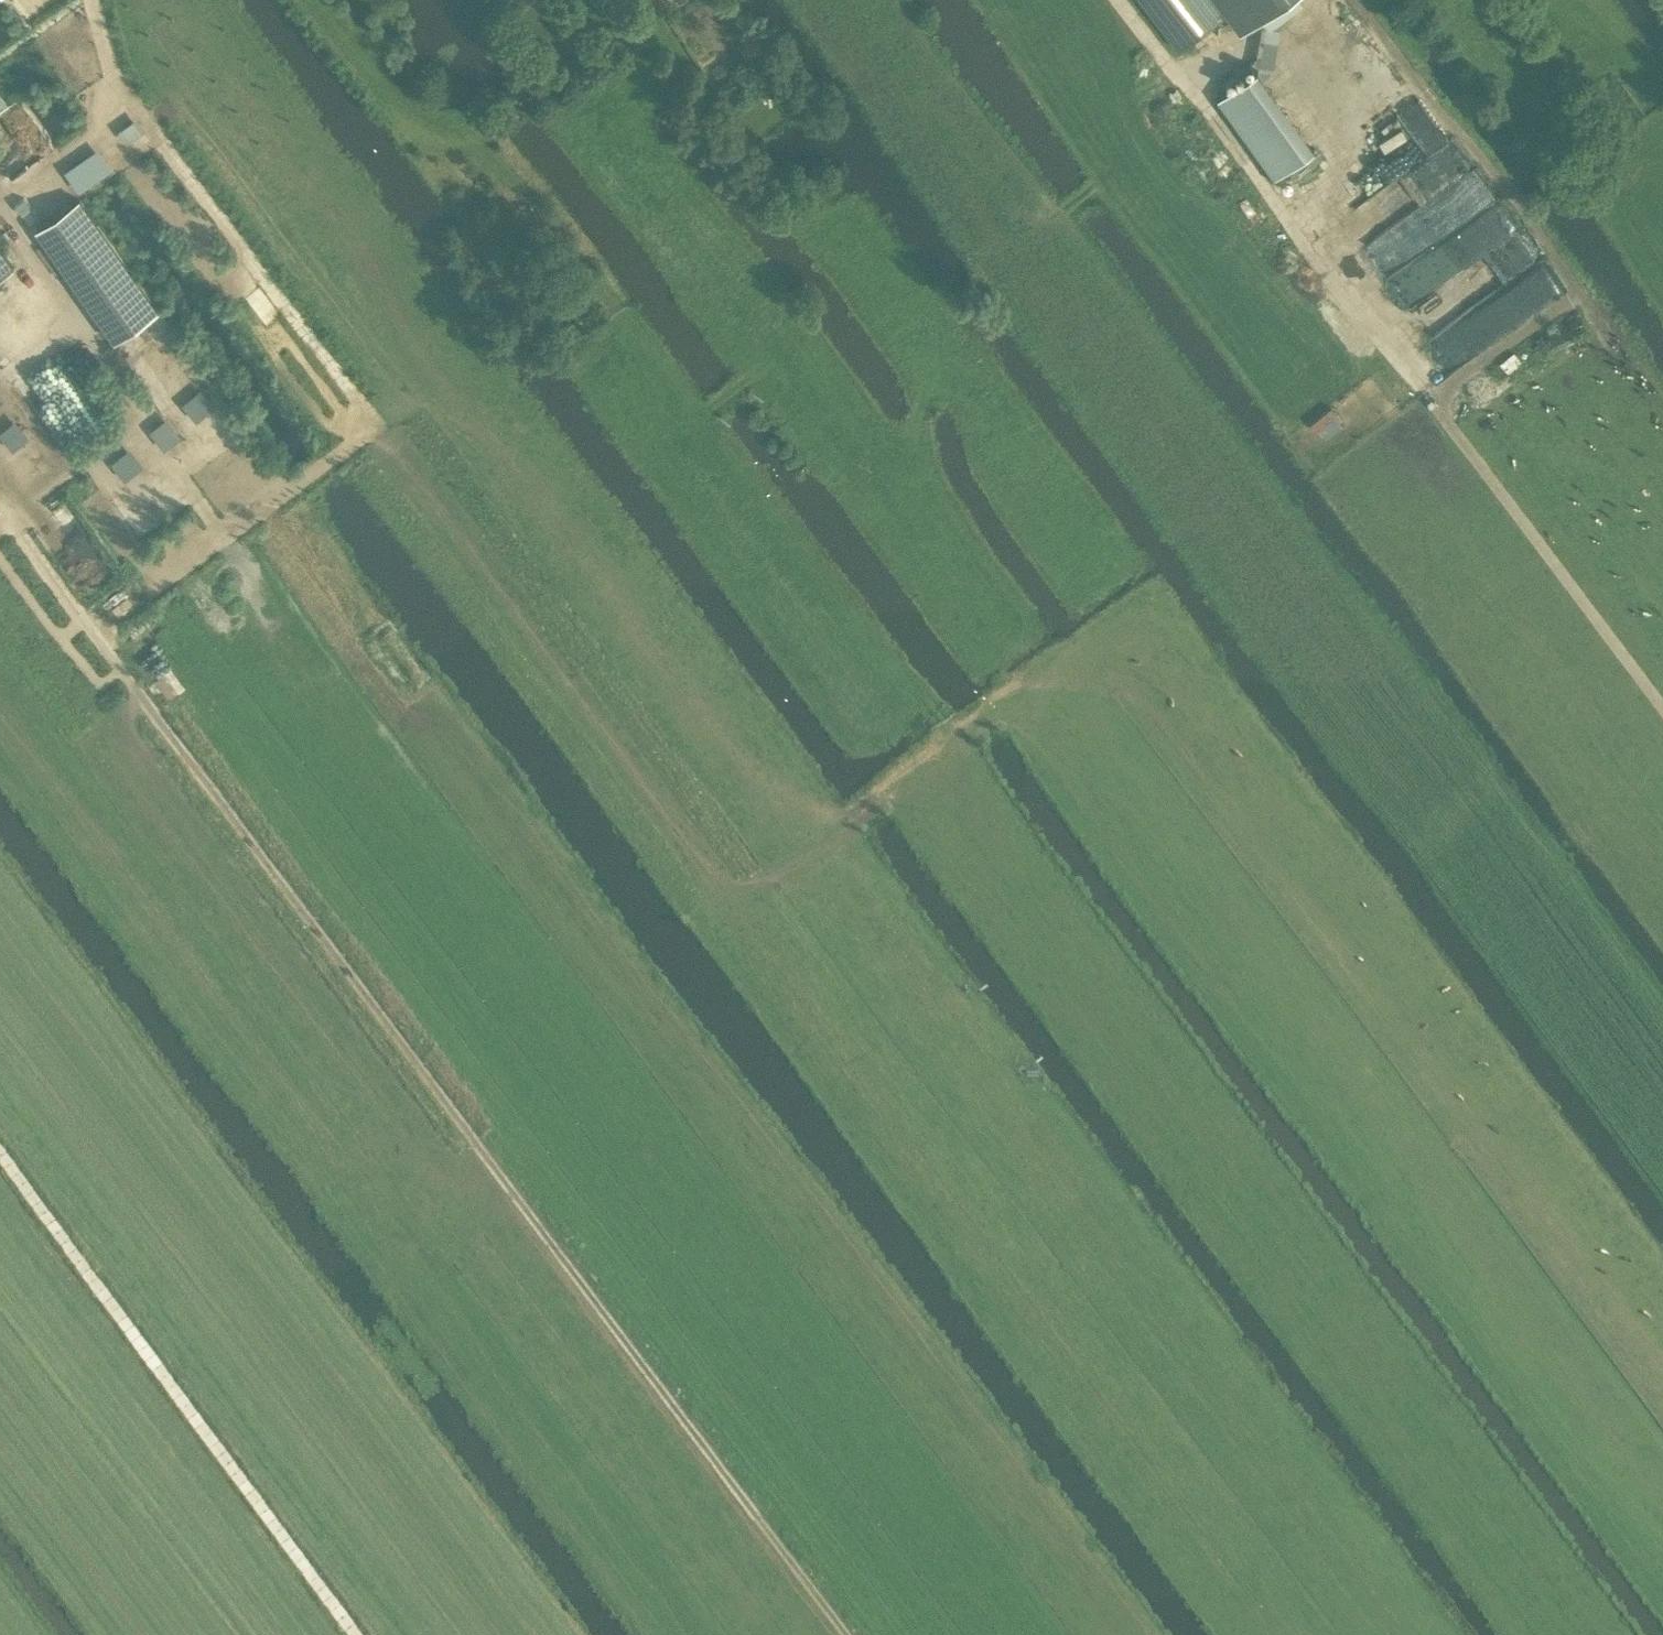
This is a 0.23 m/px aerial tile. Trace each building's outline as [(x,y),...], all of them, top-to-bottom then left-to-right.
[(1280,0),(1144,0),(1179,47),(1227,11),(1241,29),(1280,0)] [(1316,146),(1258,69),(1218,98),(1276,175),(1277,176),(1277,175),(1316,146)] [(160,309),(81,197),(36,228),(115,341),(160,309)] [(13,267),(0,248),(0,276),(13,267)]
